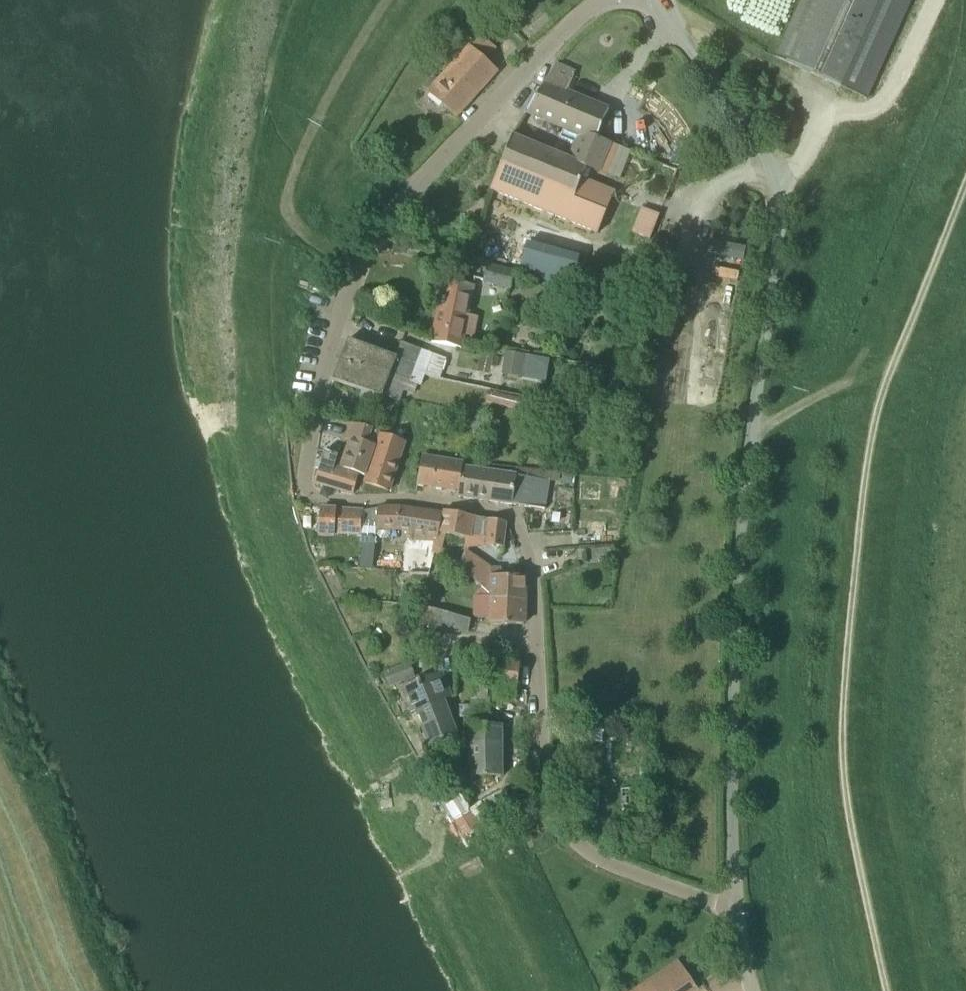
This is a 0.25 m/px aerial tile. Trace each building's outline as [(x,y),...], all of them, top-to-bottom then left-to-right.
[(776,58),(828,81),(867,99),(911,0),(802,0),(776,58)] [(469,48),(429,92),(456,117),(497,72),(469,48)] [(609,144),(598,140),(609,112),(608,112),(608,111),(568,94),(545,84),(529,112),(531,112),(534,114),(545,118),(578,132),(569,156),(514,135),(491,192),(598,234),(602,222),(613,193),(581,180),(586,167),(598,172),(609,144)] [(660,215),(643,209),(633,233),(650,239),(660,215)] [(528,238),(519,272),(572,287),(581,252),(528,238)] [(516,272),(488,264),(487,266),(483,283),(511,290),(512,287),(516,272)] [(444,281),(433,340),(432,343),(464,349),(466,336),(476,338),(480,316),(470,315),(475,287),(444,281)] [(348,340),(341,360),(368,371),(370,367),(390,375),(410,382),(410,381),(421,351),(419,350),(401,343),(396,358),(348,340)] [(410,381),(410,382),(415,384),(422,386),(425,376),(440,380),(447,360),(421,351),(410,381)] [(526,356),(506,352),(502,374),(522,378),(526,356)] [(550,359),(526,356),(522,378),(522,379),(546,383),(550,359)] [(341,360),(333,381),(362,391),(360,397),(367,399),(368,394),(372,395),(371,397),(374,398),(375,396),(381,399),(382,396),(386,385),(390,375),(370,367),(368,371),(341,360)] [(390,375),(386,385),(404,392),(412,394),(415,384),(410,382),(390,375)] [(487,392),(485,403),(525,411),(527,400),(487,392)] [(486,418),(470,415),(467,428),(483,431),(486,418)] [(351,439),(341,468),(342,469),(359,474),(364,476),(378,432),(349,423),(345,437),(351,439)] [(382,436),(366,483),(390,491),(405,443),(382,436)] [(342,469),(335,467),(339,456),(324,451),(315,483),(353,494),(359,474),(342,469)] [(418,484),(461,491),(466,466),(466,463),(424,455),(418,484)] [(460,496),(547,509),(551,481),(517,475),(517,474),(466,466),(461,491),(460,496)] [(563,474),(562,485),(574,486),(575,475),(563,474)] [(379,509),(363,513),(361,535),(370,536),(370,531),(377,531),(409,533),(409,540),(426,541),(434,542),(437,542),(439,533),(442,514),(402,509),(394,508),(379,509)] [(361,535),(363,513),(320,509),(318,535),(361,539),(361,535)] [(443,515),(439,533),(446,535),(472,539),(473,536),(474,530),(476,517),(443,511),(443,515)] [(474,530),(473,536),(488,538),(487,545),(503,547),(506,523),(476,517),(474,530)] [(437,542),(434,542),(432,553),(441,555),(446,535),(439,533),(437,542)] [(409,540),(410,575),(426,576),(426,541),(409,540)] [(491,596),(491,600),(524,600),(525,600),(526,577),(499,576),(499,568),(490,568),(467,552),(459,566),(491,596)] [(373,569),(374,558),(361,557),(360,568),(373,569)] [(474,596),(474,618),(490,618),(490,624),(524,625),(524,600),(491,600),(490,600),(490,597),(477,596),(474,596)] [(420,636),(422,623),(424,609),(406,605),(403,618),(410,619),(410,622),(411,623),(410,634),(420,636)] [(422,623),(437,626),(469,634),(470,619),(424,606),(424,609),(422,623)] [(491,662),(488,688),(491,689),(490,699),(517,702),(521,665),(491,662)] [(410,665),(385,674),(390,688),(415,678),(410,665)] [(417,711),(444,700),(452,697),(443,672),(402,688),(412,712),(417,711)] [(471,718),(471,725),(471,777),(501,777),(501,725),(490,725),(490,699),(471,699),(471,706),(471,718)] [(458,736),(444,700),(417,711),(431,747),(458,736)] [(460,718),(471,718),(471,706),(460,706),(460,718)] [(605,725),(576,722),(574,739),(603,742),(605,725)] [(455,821),(464,837),(480,828),(471,812),(455,821)] [(697,988),(679,961),(634,990),(693,990),(697,988)]
